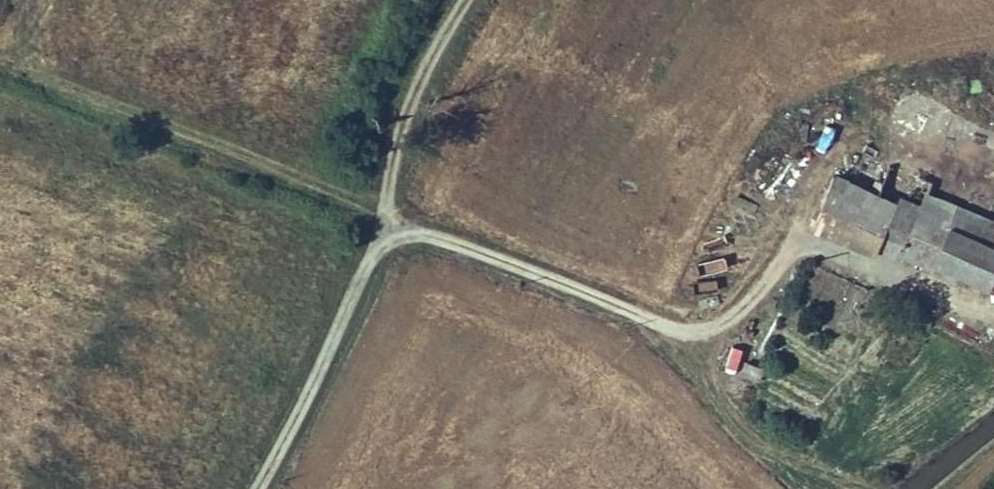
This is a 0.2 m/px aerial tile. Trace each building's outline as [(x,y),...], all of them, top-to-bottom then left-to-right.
[(837,182),(817,231),(875,253),(878,246),(975,285),(987,255),(993,258),(993,229),(923,201),(928,186),(889,171),(878,198),(837,182)] [(730,341),(726,368),(738,370),(743,343),(730,341)]
